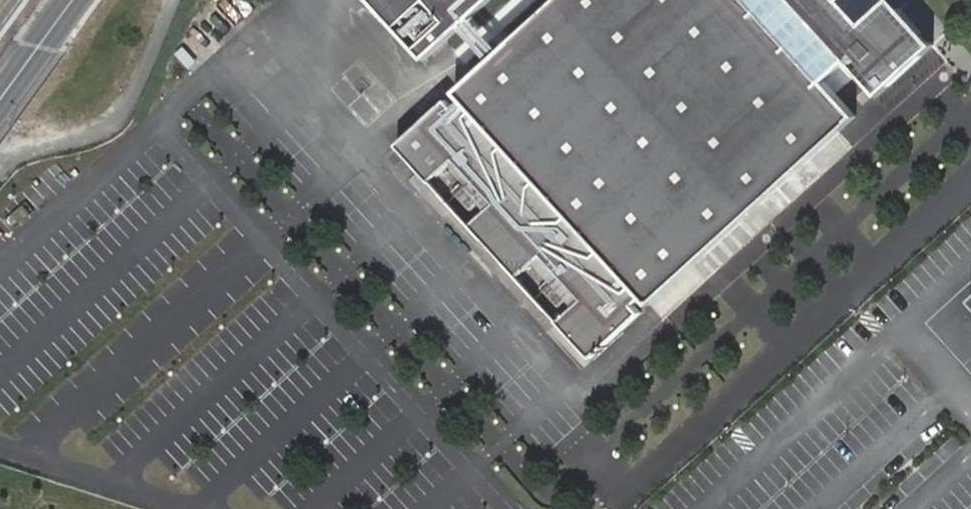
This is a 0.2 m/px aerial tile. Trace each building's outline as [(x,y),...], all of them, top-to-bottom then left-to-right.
[(414,48),(426,38),(391,0),(370,0),(414,48)] [(426,38),(414,48),(424,59),(489,0),(391,0),(426,38)] [(454,93),(461,100),(452,109),(445,101),(396,146),(589,357),(638,312),(632,305),(640,298),(647,305),(854,117),(823,82),(845,62),(876,96),(930,47),(896,10),(867,37),(833,0),(556,0),(454,93)] [(867,37),(896,10),(887,0),(833,0),(867,37)]
